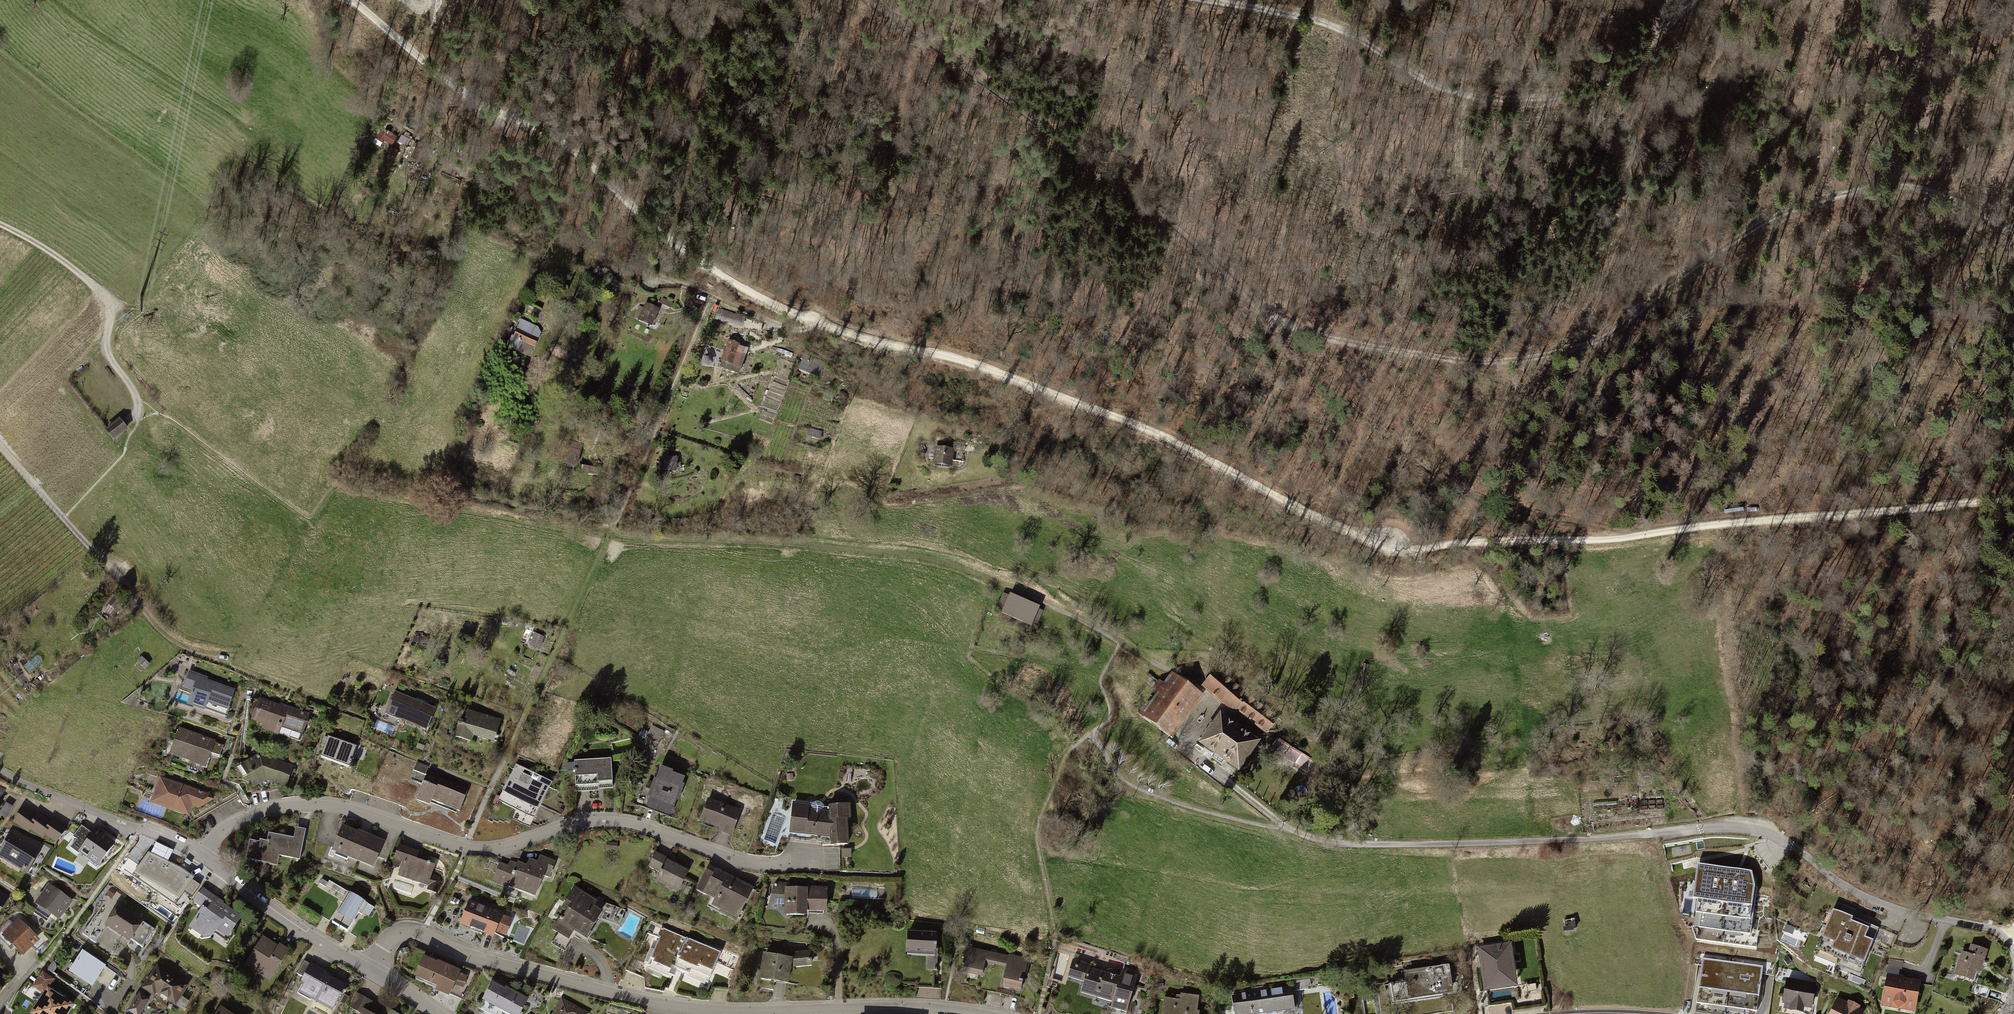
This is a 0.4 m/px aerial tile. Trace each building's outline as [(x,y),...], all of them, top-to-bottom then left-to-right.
[(384,138),(392,142),(396,134),(389,130),(382,126),(376,137),(382,140),(384,138)] [(410,137),(401,133),(398,139),(407,144),(410,137)] [(397,149),(392,147),(387,156),(391,159),(397,149)] [(619,282),(627,286),(630,279),(625,276),(624,278),(619,275),(617,279),(619,282)] [(657,310),(646,305),(645,308),(640,306),(635,317),(651,325),(657,310)] [(743,319),(719,310),(716,319),(720,321),(722,318),(741,325),(743,319)] [(512,330),(505,346),(521,353),(531,330),(518,325),(515,331),(512,330)] [(739,346),(728,343),(722,361),(739,367),(744,354),(738,352),(739,346)] [(823,361),(799,353),(797,359),(799,360),(796,370),(807,374),(809,369),(816,372),(818,365),(821,366),(823,361)] [(125,429),(119,421),(108,429),(114,437),(125,429)] [(807,429),(805,437),(817,441),(820,433),(807,429)] [(583,443),(571,439),(568,448),(571,448),(567,460),(566,463),(576,466),(583,443)] [(949,449),(934,448),(932,465),(948,466),(949,449)] [(662,455),(659,469),(676,472),(677,465),(678,458),(662,455)] [(598,467),(582,464),(580,471),(597,474),(598,467)] [(1042,612),(1003,595),(997,611),(1036,627),(1042,612)] [(534,632),(531,644),(538,647),(542,634),(534,632)] [(207,680),(208,677),(189,670),(183,686),(191,689),(186,703),(204,710),(205,707),(224,714),(233,690),(207,680)] [(1234,710),(1246,696),(1216,670),(1201,686),(1224,705),(1232,712),(1234,710)] [(1198,695),(1172,676),(1164,686),(1159,682),(1153,690),(1158,694),(1141,718),(1167,737),(1198,695)] [(435,709),(395,692),(386,715),(425,731),(435,709)] [(1280,721),(1246,696),(1234,710),(1263,732),(1268,726),(1270,728),(1270,732),(1274,731),(1280,721)] [(309,715),(259,697),(250,721),(263,725),(261,730),(278,736),(279,732),(300,740),(309,715)] [(500,721),(463,709),(454,737),(469,742),(472,736),(493,742),(500,721)] [(1256,742),(1219,715),(1199,743),(1237,769),(1256,742)] [(654,725),(647,740),(658,745),(665,730),(654,725)] [(215,741),(179,728),(170,754),(206,767),(211,753),(219,756),(223,745),(214,743),(215,741)] [(1489,730),(1468,734),(1470,743),(1491,740),(1489,730)] [(1646,730),(1640,733),(1645,742),(1651,739),(1646,730)] [(356,747),(329,737),(321,757),(348,767),(356,747)] [(1322,765),(1279,738),(1273,749),(1295,763),(1296,762),(1315,774),(1321,766),(1322,766),(1322,765)] [(1614,740),(1606,742),(1609,750),(1615,748),(1614,740)] [(259,754),(240,765),(254,788),(267,781),(286,787),(293,766),(259,754)] [(612,759),(573,761),(575,793),(598,792),(598,789),(613,788),(612,759)] [(429,767),(416,762),(412,771),(426,777),(416,800),(430,806),(431,803),(458,814),(467,791),(426,774),(429,767)] [(552,783),(516,765),(499,800),(517,809),(513,818),(530,827),(552,783)] [(1462,767),(1453,768),(1454,778),(1463,777),(1462,767)] [(686,779),(659,770),(645,808),(672,817),(686,779)] [(211,792),(161,776),(151,801),(190,816),(194,806),(201,808),(215,798),(211,792)] [(741,810),(707,797),(699,820),(719,828),(718,832),(732,837),(741,810)] [(829,806),(793,802),(790,832),(821,836),(832,838),(832,847),(850,847),(848,820),(852,820),(851,805),(829,806)] [(36,818),(24,810),(15,822),(28,831),(30,828),(42,836),(44,833),(57,842),(66,830),(53,821),(51,823),(39,815),(36,818)] [(93,834),(82,825),(73,837),(77,840),(70,848),(78,854),(80,852),(91,860),(89,862),(96,867),(114,844),(103,836),(105,834),(97,828),(93,834)] [(356,832),(342,826),(331,851),(373,869),(384,842),(357,830),(356,832)] [(267,844),(248,841),(244,862),(276,869),(278,859),(301,863),(307,833),(295,831),(293,842),(268,837),(267,844)] [(20,837),(13,834),(0,856),(26,871),(39,848),(20,837)] [(392,866),(398,868),(399,863),(401,864),(396,877),(427,888),(435,867),(416,860),(418,852),(399,845),(392,866)] [(618,847),(607,846),(606,853),(617,854),(618,847)] [(180,868),(148,852),(132,876),(175,906),(184,893),(191,898),(199,886),(192,881),(194,878),(180,868)] [(665,860),(666,858),(656,853),(648,868),(660,874),(656,883),(677,894),(688,872),(665,860)] [(507,866),(498,862),(490,883),(507,889),(508,888),(534,898),(543,875),(549,878),(555,862),(540,856),(538,863),(530,860),(527,868),(509,861),(507,866)] [(754,888),(709,865),(696,890),(715,900),(711,908),(737,921),(754,888)] [(1700,926),(1751,932),(1758,886),(1755,886),(1752,872),(1697,865),(1693,898),(1698,898),(1696,911),(1702,912),(1700,926)] [(789,882),(775,882),(769,904),(785,905),(785,917),(807,917),(807,912),(828,912),(828,888),(808,887),(808,889),(789,888),(789,882)] [(374,910),(330,883),(325,891),(344,903),(330,926),(347,936),(361,913),(370,918),(374,910)] [(69,901),(49,886),(37,903),(40,905),(36,911),(46,918),(51,912),(58,918),(64,909),(69,901)] [(223,904),(225,901),(202,887),(191,902),(201,908),(187,929),(201,938),(212,938),(216,932),(228,940),(243,918),(223,904)] [(598,902),(576,889),(563,910),(568,913),(563,921),(560,919),(553,930),(569,940),(573,932),(586,940),(603,912),(595,907),(598,902)] [(503,914),(467,900),(457,926),(493,940),(496,933),(506,937),(512,919),(502,915),(503,914)] [(145,921),(119,903),(104,924),(117,934),(129,943),(131,940),(142,948),(147,939),(153,931),(143,923),(145,921)] [(1876,928),(1831,909),(1812,955),(1857,974),(1876,928)] [(36,938),(19,921),(5,936),(5,937),(1,941),(11,950),(15,946),(23,954),(30,946),(29,945),(36,938)] [(720,953),(661,928),(649,957),(653,958),(652,961),(669,968),(670,966),(707,982),(720,953)] [(938,933),(908,932),(908,955),(927,955),(926,970),(937,971),(938,933)] [(277,946),(262,937),(245,965),(260,974),(259,975),(270,982),(289,950),(278,943),(277,946)] [(1510,942),(1477,948),(1483,990),(1517,985),(1510,942)] [(1983,954),(1960,946),(1950,979),(1973,987),(1983,954)] [(1008,956),(968,948),(963,972),(983,976),(986,962),(1008,967),(1004,987),(1022,991),(1029,959),(1009,954),(1008,956)] [(116,974),(80,950),(66,971),(92,988),(96,981),(107,988),(116,974)] [(788,952),(789,959),(763,954),(759,981),(788,986),(792,968),(813,966),(811,950),(788,952)] [(467,977),(459,974),(460,972),(454,969),(438,962),(437,964),(423,958),(413,978),(436,988),(435,992),(448,998),(451,992),(461,995),(467,977)] [(1090,965),(1073,959),(1072,965),(1088,970),(1081,992),(1096,996),(1097,993),(1115,997),(1112,1007),(1126,1012),(1137,975),(1122,971),(1121,977),(1089,968),(1090,965)] [(1697,1003),(1756,1011),(1762,967),(1703,959),(1697,1003)] [(189,985),(158,965),(143,989),(154,996),(157,992),(177,1005),(189,985)] [(351,985),(313,966),(299,994),(336,1013),(351,985)] [(1406,981),(1391,983),(1392,993),(1398,992),(1400,1001),(1452,993),(1447,966),(1405,972),(1406,981)] [(41,973),(31,988),(43,995),(31,1013),(32,1013),(70,1013),(76,1005),(49,987),(53,981),(41,973)] [(1917,980),(1883,974),(1878,1005),(1913,1010),(1917,980)] [(1815,983),(1785,978),(1781,1004),(1788,1005),(1787,1010),(1802,1012),(1802,1007),(1811,1008),(1815,983)] [(491,983),(481,1002),(504,1013),(522,1013),(529,1000),(506,987),(504,990),(491,983)] [(1229,1000),(1230,1013),(1281,1013),(1291,1013),(1288,992),(1229,1000)] [(140,993),(129,1011),(133,1013),(142,1013),(151,1000),(140,993)] [(359,994),(350,1010),(358,1013),(371,1013),(368,1012),(373,1002),(359,994)] [(1166,999),(1165,1013),(1200,1013),(1202,998),(1181,995),(1180,1000),(1166,999)] [(1859,1006),(1847,1000),(1846,1002),(1836,997),(1828,1013),(1861,1013),(1863,1010),(1858,1008),(1859,1006)] [(560,998),(552,1013),(590,1013),(560,998)]
